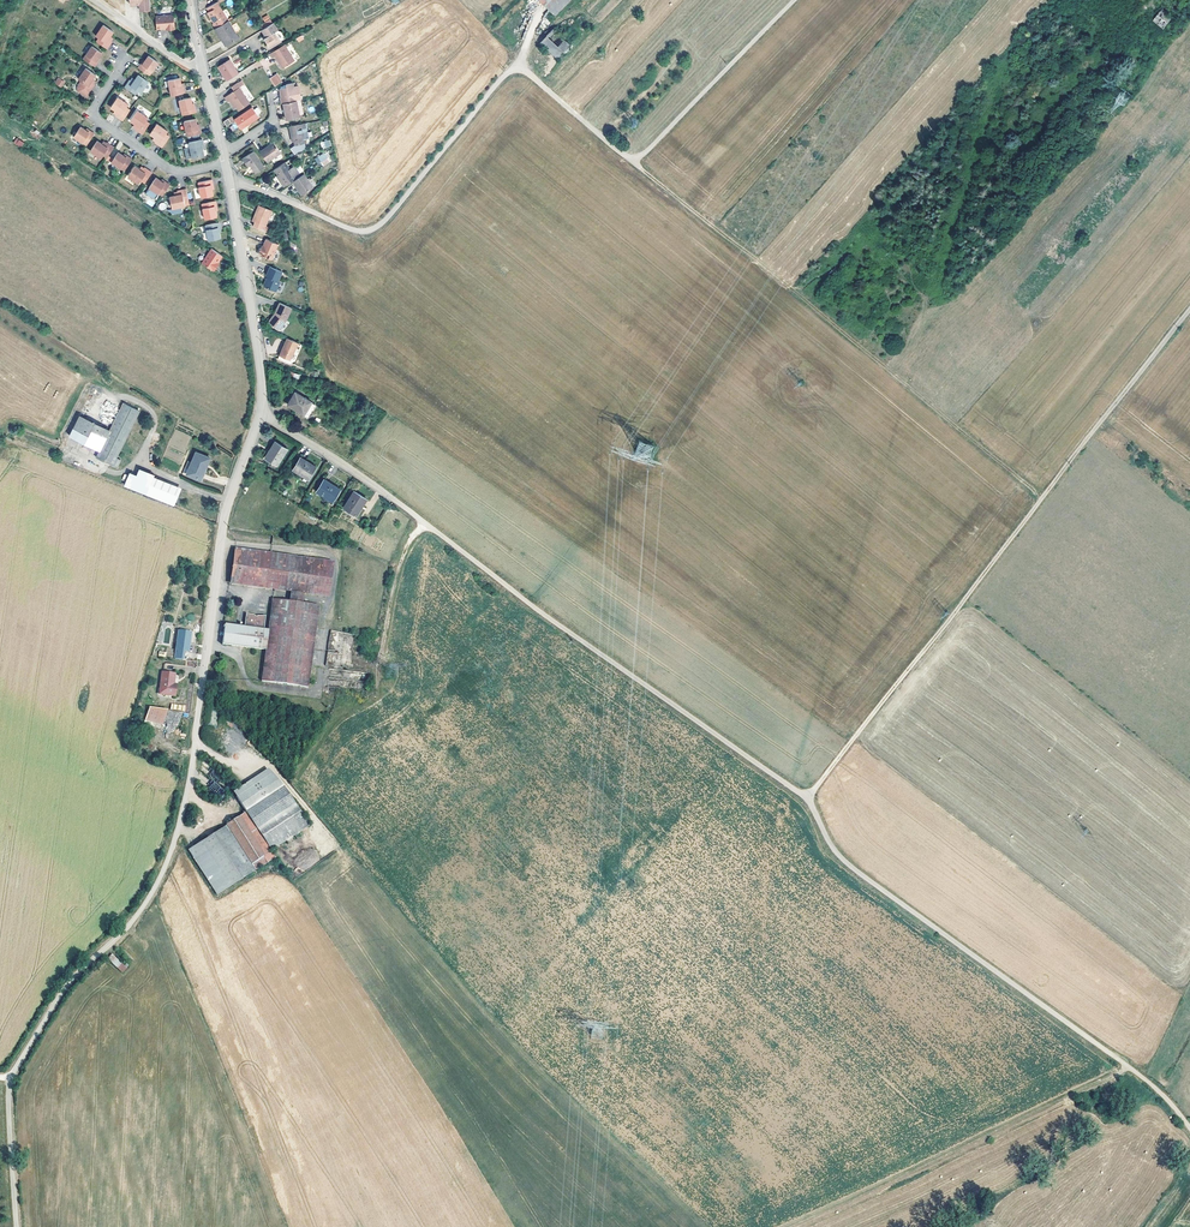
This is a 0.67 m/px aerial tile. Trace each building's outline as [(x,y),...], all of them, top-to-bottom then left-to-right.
[(556,15),(570,0),(540,0),(556,15)] [(228,20),(220,6),(221,5),(219,1),(207,8),(210,12),(208,12),(211,18),(212,18),(214,21),(213,24),(216,28),(228,20)] [(1153,20),(1163,29),(1173,17),(1163,8),(1153,20)] [(175,27),(173,9),(164,10),(165,27),(166,26),(169,26),(169,28),(175,27)] [(165,27),(164,10),(155,11),(157,27),(165,27)] [(216,28),(218,32),(220,31),(227,43),(238,37),(228,20),(216,28)] [(262,29),(266,37),(264,38),(270,48),(281,41),(275,31),(278,30),(273,22),(262,29)] [(101,37),(98,41),(108,48),(113,41),(113,40),(110,38),(112,36),(115,31),(105,24),(97,35),(101,37)] [(569,44),(553,29),(541,42),(557,57),(569,44)] [(225,44),(227,43),(220,31),(218,32),(225,44)] [(104,52),(94,45),(85,58),(96,66),(99,62),(98,61),(100,57),(104,52)] [(294,60),(284,45),(270,54),(273,58),(275,56),(278,55),(285,66),(294,60)] [(606,56),(601,51),(598,55),(603,60),(606,56)] [(140,67),(151,75),(160,62),(150,55),(147,60),(144,64),(142,63),(140,67)] [(285,66),(278,55),(275,56),(283,68),(285,66)] [(227,80),(239,73),(230,59),(218,66),(227,80)] [(259,61),(243,69),(245,73),(261,66),(259,61)] [(97,74),(87,67),(79,79),(83,82),(79,87),(80,90),(88,96),(96,84),(95,83),(92,81),(94,79),(97,74)] [(150,81),(140,74),(137,79),(135,82),(132,80),(131,79),(126,87),(136,93),(139,90),(142,92),(150,81)] [(275,75),(270,79),(275,87),(281,83),(275,75)] [(181,77),(169,80),(173,95),(186,92),(185,87),(183,88),(182,83),(181,77)] [(62,78),(59,83),(64,87),(67,82),(62,78)] [(250,104),(239,88),(244,85),(241,80),(231,87),(234,91),(225,98),(228,102),(230,101),(234,107),(236,106),(239,111),(250,104)] [(286,103),(296,100),(292,83),(286,84),(286,87),(280,88),(281,97),(282,97),(283,103),(286,103)] [(119,96),(112,106),(117,109),(120,111),(118,114),(117,115),(125,119),(131,110),(128,107),(130,104),(119,96)] [(192,97),(180,99),(184,115),(197,112),(196,107),(194,107),(193,103),(192,97)] [(296,100),(286,103),(288,113),(286,114),(287,118),(299,116),(296,100)] [(239,112),(241,114),(252,107),(250,104),(239,112)] [(252,108),(234,120),(232,116),(228,119),(232,124),(235,121),(240,128),(244,125),(245,126),(258,117),(252,108)] [(139,110),(132,120),(137,123),(139,125),(137,127),(137,128),(144,133),(151,123),(147,121),(150,117),(139,110)] [(197,118),(185,121),(188,136),(202,133),(201,128),(199,128),(198,124),(197,118)] [(227,127),(232,124),(228,119),(224,122),(227,127)] [(158,123),(152,133),(156,136),(159,138),(157,141),(156,141),(164,146),(171,137),(167,134),(169,130),(158,123)] [(235,123),(229,127),(232,131),(238,127),(235,123)] [(292,141),(295,140),(296,145),(290,149),(295,155),(306,148),(304,139),(310,137),(309,131),(309,128),(308,128),(307,123),(289,127),(292,141)] [(82,126),(75,136),(88,144),(96,133),(92,130),(91,132),(87,129),(82,126)] [(21,148),(24,143),(17,138),(13,143),(21,148)] [(203,139),(190,142),(191,147),(185,148),(187,158),(205,155),(204,148),(203,144),(204,144),(203,139)] [(105,154),(108,157),(116,146),(108,141),(108,142),(106,145),(103,143),(99,140),(92,150),(103,157),(105,154)] [(260,152),(267,162),(280,153),(273,142),(260,152)] [(120,151),(113,161),(126,170),(134,159),(129,156),(128,157),(125,155),(120,151)] [(254,151),(242,159),(246,164),(248,162),(250,165),(255,172),(264,166),(254,151)] [(321,161),(327,157),(323,152),(318,157),(321,161)] [(274,169),(278,174),(281,180),(280,181),(283,186),(292,180),(300,175),(294,165),(289,168),(285,162),(274,169)] [(143,180),(146,182),(153,172),(146,167),(145,168),(143,170),(141,168),(136,165),(129,175),(140,183),(143,180)] [(312,186),(303,173),(300,175),(292,180),(296,187),(298,186),(302,193),(312,186)] [(158,176),(151,186),(159,191),(164,195),(172,183),(168,180),(167,182),(163,179),(158,176)] [(213,179),(199,182),(203,198),(215,195),(213,189),(212,184),(214,184),(213,179)] [(156,197),(159,191),(151,186),(147,192),(156,197)] [(186,201),(190,201),(187,188),(179,190),(179,191),(180,194),(176,195),(171,196),(173,208),(186,205),(186,201)] [(216,200),(203,203),(206,219),(218,216),(217,210),(216,206),(218,205),(216,200)] [(268,223),(275,208),(262,203),(256,218),(258,219),(256,223),(268,229),(270,224),(268,223)] [(220,222),(206,225),(210,240),(221,238),(220,232),(219,227),(221,227),(220,222)] [(270,236),(267,244),(266,246),(262,245),(259,250),(273,256),(280,240),(270,236)] [(224,255),(213,248),(203,262),(215,270),(219,265),(217,264),(219,262),(224,255)] [(284,268),(272,263),(268,272),(270,273),(266,281),(267,283),(277,288),(282,278),(280,277),(284,268)] [(292,304),(280,299),(275,310),(276,311),(274,313),(273,312),(270,317),(270,319),(278,325),(280,325),(287,317),(292,304)] [(279,353),(291,358),(298,341),(287,336),(279,353)] [(316,403),(297,391),(289,403),(308,415),(316,403)] [(110,430),(100,450),(97,456),(116,466),(120,458),(116,456),(139,411),(124,403),(110,430)] [(80,414),(69,434),(100,450),(110,430),(80,414)] [(291,448),(279,440),(274,448),(276,450),(271,457),(277,461),(282,464),(291,448)] [(209,458),(197,452),(188,473),(200,479),(209,458)] [(298,468),(304,458),(299,454),(292,464),(298,468)] [(297,469),(305,474),(306,472),(313,477),(320,466),(305,456),(304,458),(298,468),(297,469)] [(140,468),(132,488),(146,493),(152,480),(154,474),(140,468)] [(330,494),(338,499),(344,489),(328,479),(321,490),(329,496),(330,494)] [(179,491),(152,480),(146,493),(174,505),(179,491)] [(370,497),(358,490),(348,507),(354,511),(359,514),(365,504),(370,497)] [(359,514),(354,511),(353,513),(360,517),(367,505),(365,504),(359,514)] [(292,590),(291,600),(303,602),(304,592),(329,596),(335,561),(237,547),(232,582),(292,590)] [(319,604),(303,602),(291,600),(273,597),(268,629),(264,629),(266,614),(258,614),(258,615),(255,615),(255,613),(246,612),(244,626),(224,623),(222,642),(265,648),(261,679),(307,686),(319,604)] [(192,633),(179,632),(177,652),(190,653),(192,633)] [(175,675),(162,675),(162,696),(176,697),(177,686),(174,686),(175,675)] [(169,710),(152,706),(148,723),(165,728),(169,710)] [(164,737),(171,739),(174,726),(168,724),(164,737)] [(236,797),(246,812),(273,850),(309,825),(269,773),(236,797)] [(246,812),(201,843),(230,888),(277,856),(273,850),(246,812)] [(121,973),(127,969),(113,953),(108,957),(121,973)]
